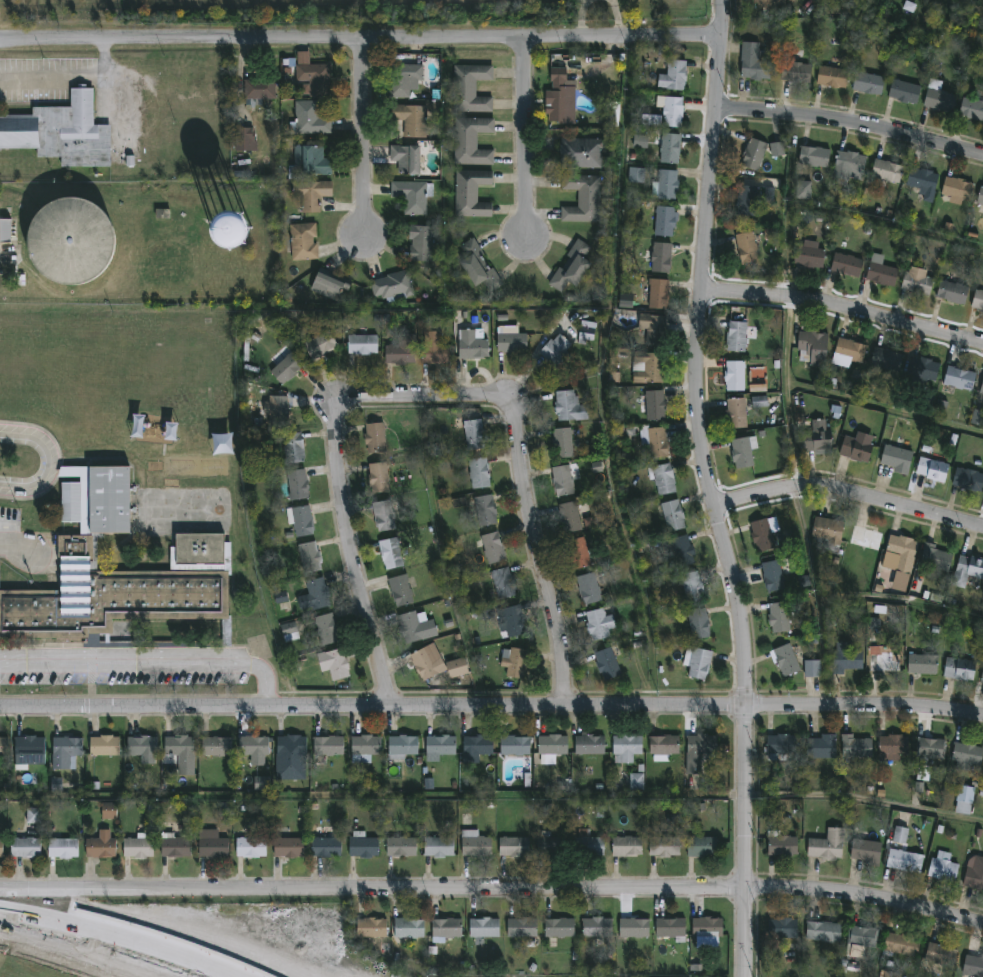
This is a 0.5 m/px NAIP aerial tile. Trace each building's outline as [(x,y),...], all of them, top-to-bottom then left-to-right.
[(754,3),(754,0),(787,0),(787,5),(759,8),(759,3),(754,3)] [(773,61),(773,78),(762,78),(762,81),(752,80),(752,77),(742,77),(743,42),(761,42),(761,50),(765,50),(765,60),(773,61)] [(687,61),(684,90),(667,89),(667,87),(659,87),(660,74),(669,74),(668,63),(669,63),(669,60),(687,61)] [(804,63),(803,64),(812,65),(811,81),(783,79),(784,62),(804,63)] [(330,64),(330,97),(310,97),(310,89),(302,89),(302,80),(296,80),(296,64),(330,64)] [(424,65),(423,80),(419,80),(418,90),(410,90),(410,98),(389,97),(390,64),(424,65)] [(494,66),(493,80),(477,80),(477,97),(493,97),(493,112),(454,111),(455,65),(494,66)] [(850,70),(847,88),(818,84),(821,66),(850,70)] [(566,80),(566,87),(570,87),(569,121),(551,121),(551,114),(546,114),(546,104),(550,104),(551,91),(553,91),(553,81),(551,81),(551,68),(567,68),(566,80)] [(886,77),(882,95),(854,89),(857,71),(886,77)] [(959,96),(954,113),(924,106),(931,77),(944,81),(942,90),(959,96)] [(244,80),(245,105),(263,104),(262,100),(276,99),(275,79),(244,80)] [(923,86),(918,104),(899,100),(899,98),(890,96),(895,79),(923,86)] [(36,149),(0,149),(0,114),(32,115),(32,108),(71,108),(71,88),(79,89),(79,85),(87,85),(87,88),(94,88),(94,125),(111,125),(111,167),(61,167),(61,158),(36,158),(36,149)] [(684,97),(682,130),(664,129),(664,108),(657,107),(657,96),(684,97)] [(965,97),(982,101),(982,102),(982,121),(960,114),(965,97)] [(318,101),(318,118),(332,118),(332,134),(296,134),(295,101),(318,101)] [(427,121),(427,138),(404,138),(404,120),(392,120),(392,105),(428,106),(427,121)] [(662,115),(642,115),(642,125),(662,126),(662,115)] [(495,122),(495,134),(478,134),(478,150),(494,150),(493,166),(454,165),(456,118),(495,119),(495,122)] [(254,151),(236,152),(236,128),(254,128),(254,151)] [(682,135),(679,165),(661,163),(662,152),(660,152),(663,133),(682,135)] [(647,148),(648,136),(634,136),(633,148),(647,148)] [(769,144),(758,171),(741,164),(745,156),(744,155),(751,136),(769,144)] [(606,139),(606,154),(603,154),(603,157),(611,157),(611,168),(561,167),(561,138),(606,139)] [(785,155),(783,142),(770,144),(771,157),(785,155)] [(422,146),(421,176),(398,175),(398,162),(390,161),(391,145),(422,146)] [(332,159),(332,176),(304,175),(304,166),(295,165),(296,146),(324,146),(324,158),(332,159)] [(831,150),(829,168),(800,163),(802,146),(831,150)] [(838,151),(860,153),(859,155),(868,157),(864,180),(850,177),(850,181),(848,180),(847,187),(834,184),(835,178),(833,177),(838,151)] [(906,167),(902,184),(873,176),(877,158),(906,167)] [(911,167),(934,172),(934,173),(940,175),(936,190),(932,189),(929,197),(920,195),(921,189),(907,185),(911,167)] [(645,168),(629,168),(629,182),(645,183),(645,168)] [(680,180),(679,192),(677,192),(677,200),(658,198),(661,169),(679,171),(678,180),(680,180)] [(479,186),(479,202),(492,202),(492,216),(456,215),(456,171),(494,171),(494,187),(479,186)] [(603,176),(602,223),(562,222),(562,207),(579,207),(579,190),(563,190),(563,175),(603,176)] [(948,176),(959,178),(975,183),(971,201),(963,199),(961,204),(956,203),(957,197),(943,194),(948,176)] [(311,179),(311,182),(333,181),(333,197),(320,197),(320,214),(302,213),(302,197),(293,197),(293,182),(295,182),(295,179),(311,179)] [(428,182),(427,184),(434,184),(433,197),(427,197),(427,215),(404,214),(405,198),(391,197),(391,181),(428,182)] [(796,199),(811,199),(811,182),(796,181),(796,199)] [(759,187),(756,216),(738,215),(738,196),(739,196),(740,186),(759,187)] [(764,202),(775,202),(775,188),(765,187),(764,202)] [(73,286),(57,284),(42,275),(33,262),(29,245),(31,228),(39,214),(53,204),(69,199),(87,202),(101,211),(111,225),(115,240),(113,258),(104,272),(90,283),(73,286)] [(680,213),(679,223),(675,223),(674,237),(655,235),(658,206),(676,208),(675,212),(680,213)] [(240,255),(232,253),(226,250),(222,244),(220,236),(221,229),(224,223),(230,218),(237,216),(244,217),(251,220),(256,226),(258,234),(257,241),(253,248),(247,253),(240,255)] [(0,221),(0,242),(10,242),(11,221),(0,221)] [(313,238),(314,243),(318,243),(319,259),(292,261),(290,224),(317,223),(318,238),(313,238)] [(436,228),(433,263),(410,261),(413,240),(409,239),(410,226),(436,228)] [(760,261),(742,265),(736,234),(754,231),(760,261)] [(479,255),(490,271),(494,268),(505,284),(491,294),(484,283),(477,287),(461,263),(468,258),(460,246),(473,238),(482,252),(479,255)] [(593,264),(578,287),(569,281),(562,292),(549,284),(560,268),(568,273),(576,261),(568,256),(579,239),(592,247),(585,258),(593,264)] [(820,242),(819,249),(827,250),(823,268),(804,266),(804,265),(795,263),(798,245),(804,246),(805,240),(820,242)] [(673,244),(670,274),(652,272),(653,262),(652,262),(654,242),(673,244)] [(836,253),(855,256),(855,258),(864,260),(859,278),(831,270),(836,253)] [(900,269),(896,287),(876,284),(876,282),(867,280),(872,262),(900,269)] [(926,270),(925,276),(935,278),(931,296),(925,294),(924,297),(910,293),(910,291),(902,289),(906,271),(913,273),(914,267),(926,270)] [(353,282),(349,292),(343,290),(338,302),(311,290),(321,268),(353,282)] [(415,295),(388,304),(386,298),(383,299),(382,295),(375,297),(371,281),(409,270),(415,295)] [(670,280),(668,310),(650,308),(652,286),(650,286),(652,279),(670,280)] [(942,280),(955,284),(956,282),(971,288),(965,306),(937,297),(942,280)] [(978,290),(982,291),(982,310),(973,307),(978,290)] [(667,317),(666,327),(650,326),(650,330),(639,329),(640,313),(667,317)] [(578,341),(594,343),(596,322),(580,321),(578,341)] [(748,323),(746,352),(728,351),(728,332),(729,332),(730,322),(748,323)] [(439,326),(439,332),(443,332),(442,346),(453,346),(453,365),(422,364),(422,346),(425,346),(425,332),(426,332),(426,326),(439,326)] [(528,334),(528,352),(524,352),(523,353),(497,352),(498,334),(510,334),(510,328),(520,328),(519,334),(528,334)] [(484,340),(490,340),(489,358),(484,358),(484,359),(460,359),(460,330),(484,329),(484,340)] [(330,330),(339,345),(334,348),(335,350),(314,362),(304,344),(320,334),(321,335),(330,330)] [(829,334),(826,368),(811,366),(811,362),(800,362),(800,350),(798,349),(800,332),(829,334)] [(403,364),(385,364),(386,345),(398,345),(398,334),(417,335),(416,364),(403,364)] [(560,334),(563,337),(565,336),(572,345),(566,351),(574,359),(562,373),(557,368),(555,370),(540,353),(552,339),(554,341),(560,334)] [(379,336),(379,354),(366,355),(366,353),(349,353),(349,335),(379,336)] [(869,346),(865,364),(835,356),(840,338),(869,346)] [(905,355),(900,374),(871,366),(877,347),(905,355)] [(298,374),(283,385),(270,372),(291,351),(304,365),(297,372),(298,374)] [(648,352),(648,354),(664,354),(664,384),(634,383),(634,352),(648,352)] [(912,356),(922,359),(922,357),(933,360),(932,362),(942,364),(937,382),(908,374),(912,356)] [(745,362),(746,391),(727,391),(727,385),(726,382),(727,362),(745,362)] [(978,373),(973,391),(964,389),(964,390),(945,384),(950,366),(978,373)] [(664,390),(665,400),(667,400),(668,411),(666,411),(666,420),(648,421),(646,399),(645,399),(645,395),(646,395),(646,391),(664,390)] [(575,391),(575,396),(580,395),(580,405),(588,404),(589,420),(559,422),(558,415),(557,415),(556,392),(575,391)] [(288,397),(287,410),(290,410),(289,418),(287,418),(286,426),(269,425),(269,416),(257,415),(258,402),(269,403),(270,396),(288,397)] [(752,407),(768,407),(767,396),(752,397),(752,407)] [(746,398),(748,428),(731,429),(730,423),(728,423),(727,411),(729,411),(728,400),(746,398)] [(973,409),(970,424),(982,426),(982,411),(973,409)] [(488,448),(468,451),(463,422),(483,419),(488,448)] [(826,419),(827,429),(833,429),(834,454),(816,455),(816,451),(803,452),(801,422),(826,419)] [(384,422),(386,452),(369,453),(368,444),(366,444),(365,433),(368,433),(367,423),(384,422)] [(648,425),(648,429),(666,428),(669,458),(651,459),(650,445),(642,446),(641,430),(642,430),(642,426),(648,425)] [(572,428),(575,459),(556,461),(553,440),(554,440),(553,430),(572,428)] [(302,433),(302,440),(304,440),(304,463),(286,464),(286,454),(284,454),(285,442),(283,442),(283,438),(285,438),(285,434),(302,433)] [(875,445),(869,464),(862,461),(862,463),(840,456),(846,436),(875,445)] [(752,449),(754,466),(737,469),(736,463),(734,464),(732,440),(757,437),(759,448),(752,449)] [(915,452),(909,476),(895,473),(896,468),(881,464),(886,445),(915,452)] [(951,465),(946,484),(928,479),(928,477),(917,474),(922,457),(951,465)] [(487,458),(491,488),(473,490),(472,479),(471,480),(470,473),(471,473),(469,461),(487,458)] [(388,461),(391,490),(372,492),(372,486),(370,486),(368,474),(370,474),(369,463),(388,461)] [(89,637),(0,637),(0,589),(57,589),(56,534),(81,534),(81,521),(61,521),(61,481),(80,481),(80,476),(59,476),(61,466),(131,464),(132,532),(104,532),(104,536),(97,536),(97,570),(171,570),(171,546),(176,546),(176,532),(226,532),(226,542),(232,542),(233,575),(229,575),(230,615),(232,615),(232,645),(223,645),(223,647),(84,647),(84,642),(89,642),(89,637)] [(671,464),(672,471),(674,470),(677,493),(659,496),(656,480),(650,481),(648,467),(671,464)] [(571,465),(576,492),(558,496),(555,483),(554,483),(553,469),(571,465)] [(306,469),(307,480),(309,480),(309,497),(291,499),(287,471),(306,469)] [(965,469),(982,474),(982,489),(982,493),(979,492),(978,493),(953,484),(957,469),(965,469)] [(497,523),(480,526),(475,498),(492,495),(497,523)] [(392,499),(392,503),(397,502),(398,509),(394,510),(395,511),(397,529),(379,532),(378,527),(376,527),(373,502),(392,499)] [(577,500),(583,529),(566,533),(564,526),(563,527),(559,510),(561,510),(560,504),(577,500)] [(679,500),(681,509),(683,509),(687,526),(669,531),(665,516),(660,517),(657,508),(662,507),(661,504),(679,500)] [(310,504),(315,534),(297,537),(293,523),(289,524),(286,508),(310,504)] [(846,521),(841,545),(829,543),(830,539),(813,536),(816,516),(846,521)] [(769,518),(770,521),(778,519),(781,531),(773,533),(777,546),(759,551),(756,543),(755,543),(752,532),(753,532),(751,523),(769,518)] [(885,533),(880,551),(851,542),(856,523),(885,533)] [(506,559),(489,564),(482,535),(499,530),(506,559)] [(689,534),(696,556),(695,556),(697,562),(680,567),(676,556),(668,558),(663,542),(689,534)] [(892,534),(901,536),(902,534),(915,538),(915,539),(921,541),(912,574),(883,566),(892,534)] [(400,546),(401,549),(407,548),(409,556),(403,557),(404,565),(387,569),(381,550),(382,549),(380,540),(398,536),(400,546)] [(585,536),(589,550),(594,549),(596,556),(592,557),(594,564),(575,569),(569,550),(570,549),(568,541),(585,536)] [(316,540),(318,550),(321,550),(323,562),(321,563),(322,570),(305,573),(301,551),(299,551),(298,548),(300,547),(299,543),(316,540)] [(955,553),(950,571),(921,564),(925,547),(924,547),(926,541),(938,544),(937,548),(955,553)] [(973,555),(982,558),(982,577),(970,573),(966,588),(953,585),(961,553),(972,557),(973,555)] [(780,559),(786,588),(769,591),(762,563),(780,559)] [(509,566),(512,576),(515,575),(518,588),(516,588),(518,594),(499,599),(491,571),(509,566)] [(699,570),(705,592),(703,592),(704,599),(687,603),(681,573),(699,570)] [(595,571),(603,600),(585,605),(582,593),(581,593),(577,576),(595,571)] [(399,606),(395,607),(388,578),(407,573),(414,602),(399,606)] [(324,576),(327,588),(328,587),(332,605),(314,610),(313,606),(302,609),(298,596),(309,593),(306,584),(307,584),(306,581),(324,576)] [(789,601),(792,630),(774,632),(773,626),(772,626),(770,603),(789,601)] [(520,604),(527,632),(509,637),(507,630),(501,632),(499,624),(505,622),(501,609),(520,604)] [(610,628),(612,636),(594,640),(592,634),(590,634),(586,611),(612,605),(617,627),(610,628)] [(707,607),(711,627),(710,628),(711,636),(693,639),(689,614),(683,615),(682,611),(707,607)] [(416,610),(417,613),(426,611),(428,620),(435,618),(439,635),(407,643),(405,636),(403,637),(400,625),(402,625),(399,615),(416,610)] [(334,612),(341,640),(323,645),(320,636),(319,636),(317,629),(318,629),(315,617),(334,612)] [(296,621),(281,624),(284,643),(299,640),(296,621)] [(854,641),(854,650),(864,650),(864,668),(845,668),(845,674),(833,674),(835,650),(838,650),(838,641),(854,641)] [(448,668),(424,681),(419,673),(410,654),(434,642),(448,668)] [(790,642),(802,670),(786,677),(782,667),(779,669),(777,663),(775,663),(770,651),(790,642)] [(714,651),(709,676),(707,675),(706,680),(689,676),(691,666),(684,664),(688,645),(714,651)] [(612,646),(623,673),(606,680),(603,672),(601,673),(596,662),(599,662),(595,653),(612,646)] [(343,647),(351,668),(349,669),(351,676),(333,682),(329,670),(323,672),(317,653),(325,651),(326,653),(343,647)] [(529,650),(525,678),(507,675),(508,667),(501,666),(503,648),(512,649),(512,647),(529,650)] [(894,652),(902,653),(902,672),(871,672),(871,653),(894,652)] [(917,654),(940,654),(938,674),(908,672),(910,654),(917,654)] [(470,672),(452,677),(447,662),(465,656),(470,672)] [(978,661),(975,679),(945,676),(948,656),(978,661)] [(804,677),(821,677),(821,661),(805,660),(804,677)] [(590,731),(590,734),(602,734),(602,735),(606,735),(606,754),(577,754),(576,735),(582,735),(582,731),(590,731)] [(302,734),(302,736),(307,736),(307,780),(276,779),(277,736),(287,735),(287,732),(302,734)] [(637,733),(637,735),(644,735),(643,754),(634,754),(634,763),(615,763),(615,754),(614,754),(614,735),(637,733)] [(672,733),(672,735),(680,735),(681,754),(670,754),(671,761),(654,762),(654,753),(651,754),(650,736),(672,733)] [(709,733),(709,735),(718,735),(718,744),(730,744),(730,761),(719,761),(719,754),(703,754),(703,773),(687,773),(687,735),(698,735),(698,733),(709,733)] [(791,733),(791,735),(798,734),(798,737),(803,737),(803,753),(768,754),(768,735),(791,733)] [(837,758),(808,758),(808,738),(823,738),(823,734),(837,733),(837,758)] [(27,735),(36,734),(36,736),(46,737),(45,765),(29,764),(29,769),(15,769),(16,739),(15,739),(15,736),(25,736),(25,734),(27,735)] [(114,734),(114,736),(120,736),(120,756),(91,756),(91,736),(101,736),(101,734),(114,734)] [(261,734),(269,736),(269,754),(240,756),(240,736),(261,734)] [(373,734),(373,736),(382,736),(382,754),(372,754),(372,763),(352,763),(352,736),(373,734)] [(413,734),(413,736),(419,736),(419,754),(406,754),(406,762),(390,762),(390,736),(413,734)] [(450,734),(450,736),(457,736),(456,754),(427,754),(427,736),(432,736),(432,734),(450,734)] [(485,734),(494,735),(494,754),(480,754),(480,763),(464,763),(464,735),(485,734)] [(562,734),(562,735),(568,735),(569,754),(557,754),(557,764),(541,764),(541,754),(539,754),(539,736),(562,734)] [(854,734),(854,738),(874,738),(874,757),(842,757),(842,734),(854,734)] [(904,734),(904,736),(910,736),(910,754),(901,754),(901,760),(880,760),(880,736),(890,736),(890,734),(904,734)] [(149,735),(158,736),(158,757),(152,757),(149,755),(128,755),(128,736),(149,735)] [(188,735),(188,737),(195,737),(195,775),(178,775),(178,766),(169,765),(169,758),(178,758),(178,755),(165,755),(165,736),(188,735)] [(218,735),(218,737),(232,737),(232,739),(233,739),(233,755),(203,755),(203,737),(218,735)] [(335,735),(335,736),(344,736),(344,755),(334,754),(334,756),(327,756),(327,754),(315,754),(315,738),(313,738),(313,736),(335,735)] [(516,735),(516,737),(530,737),(530,754),(501,754),(501,735),(516,735)] [(948,738),(947,754),(919,752),(921,736),(948,738)] [(8,755),(0,755),(0,737),(8,737),(8,755)] [(84,737),(84,756),(76,756),(76,770),(53,769),(54,737),(84,737)] [(976,746),(982,747),(982,761),(982,765),(973,763),(971,770),(957,767),(959,761),(953,759),(957,742),(966,744),(966,741),(977,744),(976,746)] [(630,790),(643,790),(644,774),(630,774),(630,790)] [(52,792),(63,792),(63,777),(52,778),(52,792)] [(254,791),(270,791),(271,777),(255,777),(254,791)] [(979,782),(975,803),(973,803),(971,815),(957,812),(960,784),(972,786),(973,781),(979,782)] [(117,803),(102,803),(102,819),(117,819),(117,803)] [(27,824),(41,824),(41,809),(27,809),(27,824)] [(905,845),(909,829),(896,826),(892,842),(905,845)] [(846,828),(843,858),(838,858),(838,860),(834,860),(834,861),(808,856),(810,838),(828,840),(829,827),(846,828)] [(590,828),(590,837),(605,837),(605,855),(575,856),(574,837),(579,837),(579,828),(590,828)] [(111,829),(111,838),(116,838),(116,856),(112,856),(112,858),(86,857),(87,838),(100,838),(100,829),(111,829)] [(229,837),(229,856),(221,856),(221,858),(199,856),(199,829),(219,829),(219,837),(229,837)] [(480,829),(480,836),(492,837),(492,855),(462,855),(462,829),(480,829)] [(366,831),(366,837),(380,838),(380,855),(373,855),(373,858),(361,858),(361,856),(349,855),(350,837),(354,837),(354,830),(366,831)] [(782,830),(782,835),(799,837),(799,854),(774,857),(774,854),(769,854),(769,830),(782,830)] [(146,833),(146,838),(154,838),(154,857),(147,857),(147,859),(135,859),(135,856),(123,856),(124,838),(138,838),(138,832),(146,833)] [(282,836),(282,838),(304,838),(304,856),(298,856),(298,857),(295,857),(295,859),(290,859),(288,856),(274,856),(274,838),(282,836)] [(407,836),(418,837),(418,855),(405,855),(405,857),(393,857),(393,856),(387,856),(387,837),(407,836)] [(507,836),(507,837),(531,837),(531,855),(500,856),(500,837),(507,836)] [(537,838),(537,857),(562,857),(562,837),(543,836),(543,838),(537,838)] [(633,836),(633,837),(644,837),(643,855),(639,855),(639,856),(613,856),(613,837),(633,836)] [(34,837),(34,838),(41,838),(41,854),(42,854),(42,856),(38,856),(38,858),(11,857),(11,839),(15,838),(15,837),(19,837),(19,838),(34,837)] [(181,837),(181,838),(192,838),(191,857),(162,856),(162,838),(181,837)] [(245,837),(267,838),(266,856),(260,856),(260,858),(237,857),(237,838),(245,837)] [(320,837),(342,837),(342,856),(322,857),(322,856),(313,856),(312,837),(320,837)] [(432,837),(455,837),(455,856),(446,856),(446,858),(424,856),(424,837),(432,837)] [(671,855),(671,857),(660,857),(660,855),(651,855),(651,837),(681,837),(681,855),(671,855)] [(718,857),(688,857),(688,837),(718,837),(718,857)] [(56,838),(78,839),(78,858),(59,859),(59,856),(49,856),(49,839),(56,838)] [(884,842),(881,867),(865,865),(866,860),(859,859),(859,861),(852,860),(855,838),(884,842)] [(925,854),(922,873),(887,866),(891,848),(925,854)] [(953,853),(951,861),(961,864),(957,882),(929,876),(933,857),(938,858),(939,850),(953,853)] [(977,855),(982,856),(982,891),(964,886),(968,867),(974,868),(977,855)] [(604,916),(604,918),(614,918),(614,935),(583,936),(583,919),(594,918),(594,916),(604,916)] [(715,916),(724,918),(724,936),(694,937),(694,917),(715,916)] [(379,917),(387,919),(387,937),(357,937),(357,919),(379,917)] [(454,917),(454,919),(465,919),(465,934),(462,934),(462,938),(433,938),(433,919),(454,917)] [(491,917),(493,919),(501,919),(501,937),(471,937),(471,918),(481,919),(481,917),(491,917)] [(531,917),(531,918),(539,919),(538,937),(509,936),(509,918),(531,917)] [(567,917),(576,918),(576,937),(546,937),(546,919),(554,919),(554,917),(567,917)] [(637,917),(637,919),(650,919),(650,937),(621,937),(621,918),(637,917)] [(678,917),(678,918),(686,918),(686,936),(657,936),(657,919),(678,917)] [(801,919),(800,938),(770,937),(770,919),(779,919),(779,917),(801,919)] [(411,918),(411,919),(425,919),(425,935),(423,935),(423,937),(418,937),(418,939),(411,939),(411,937),(399,938),(392,936),(392,920),(395,920),(395,918),(411,918)] [(833,921),(843,923),(842,942),(807,939),(808,921),(833,921)] [(880,929),(877,948),(848,943),(851,925),(880,929)] [(889,932),(903,935),(904,933),(917,936),(917,938),(923,939),(918,958),(894,953),(893,957),(883,954),(889,932)] [(960,950),(955,967),(944,964),(940,975),(927,971),(930,961),(926,960),(932,942),(960,950)] [(982,957),(982,953),(982,976),(975,976),(963,976),(968,954),(982,957)]
